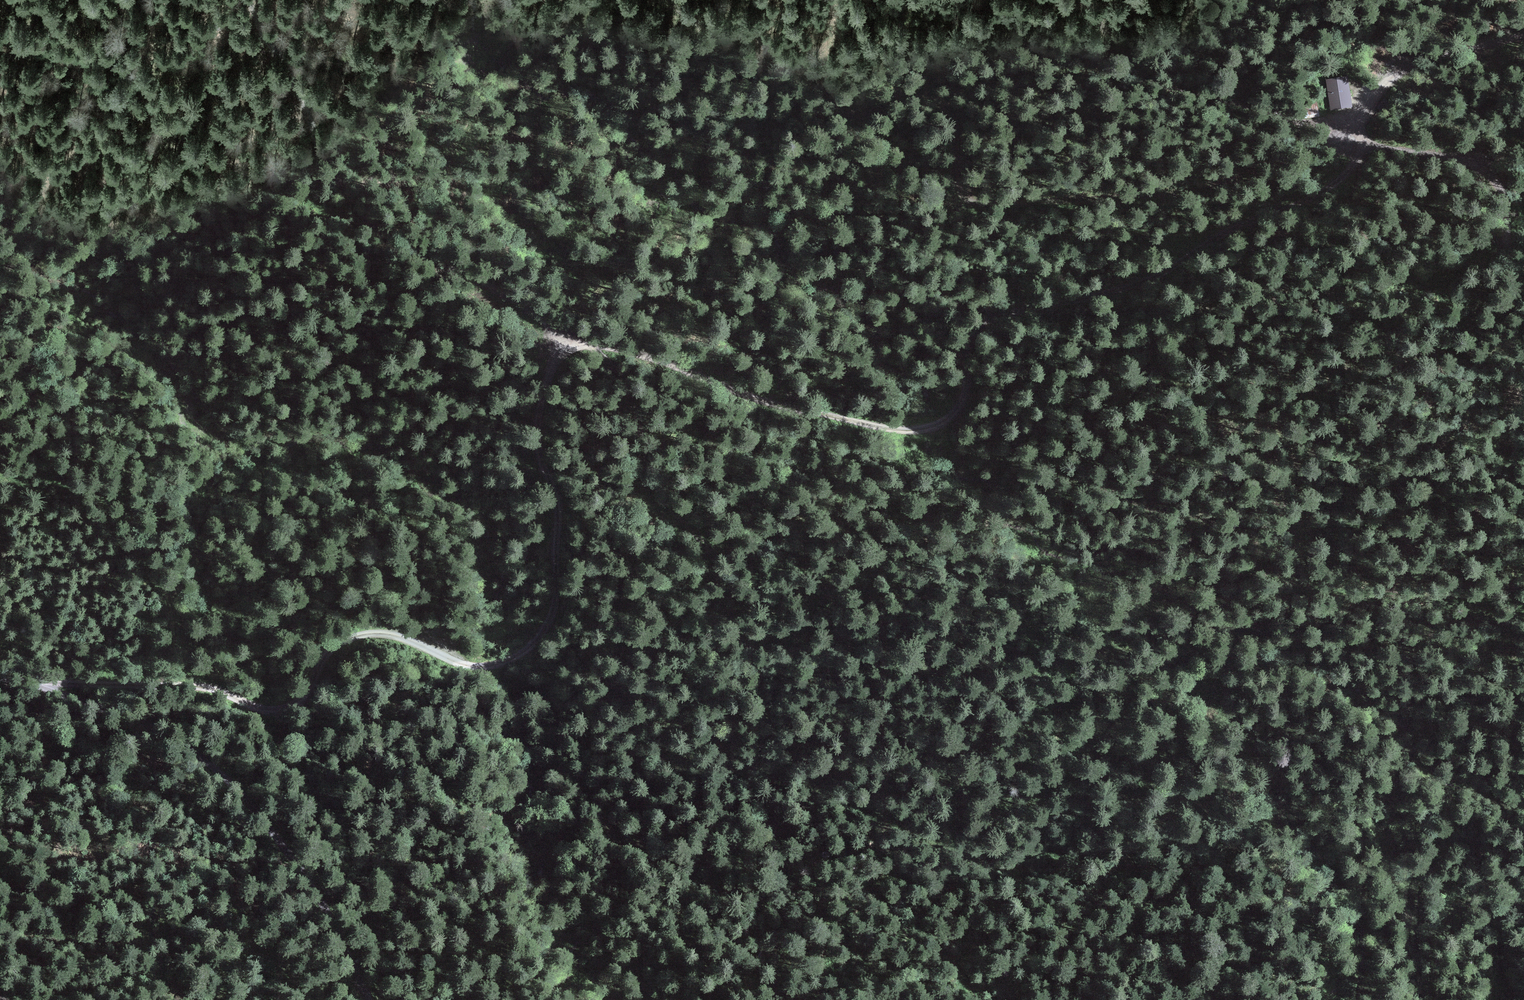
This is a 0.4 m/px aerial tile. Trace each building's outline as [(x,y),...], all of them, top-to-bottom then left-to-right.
[(1352,106),(1347,77),(1326,80),(1330,109),(1352,106)]
